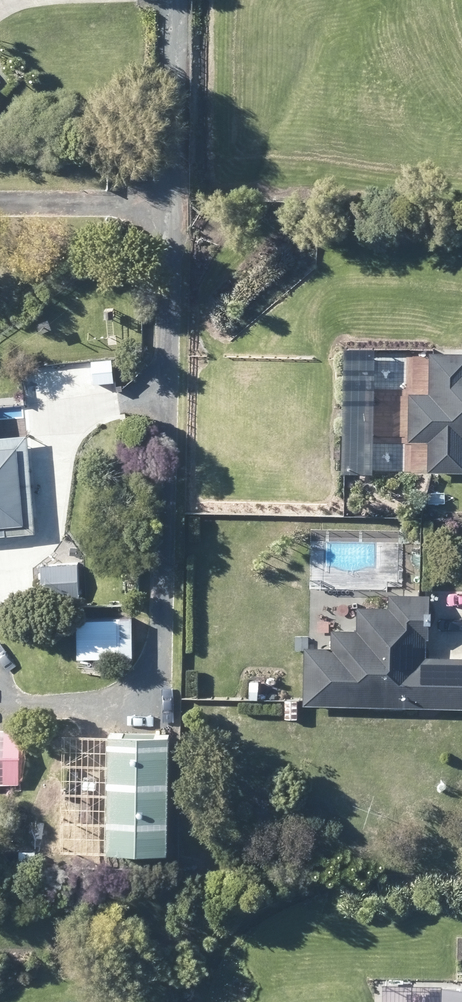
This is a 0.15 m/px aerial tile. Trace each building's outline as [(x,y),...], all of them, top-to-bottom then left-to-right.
[(107,309),(97,309),(97,318),(107,318),(107,309)] [(374,356),(346,355),(343,473),(371,474),(374,356)] [(429,355),(427,397),(408,397),(406,443),(427,444),(426,473),(461,475),(461,357),(429,355)] [(30,531),(22,435),(0,437),(0,535),(8,534),(30,531)] [(74,563),(36,566),(37,597),(76,595),(74,563)] [(387,598),(386,609),(358,608),(357,633),(332,632),(331,652),(305,651),(304,705),(461,710),(461,661),(424,660),(426,600),(387,598)] [(125,617),(72,618),(72,648),(126,647),(125,617)] [(161,853),(162,734),(99,734),(99,803),(64,803),(53,803),(53,854),(56,855),(56,863),(82,863),(82,854),(100,854),(100,852),(161,853)] [(31,851),(15,850),(15,864),(31,864),(31,851)] [(441,989),(441,1001),(461,1001),(461,990),(441,989)]
